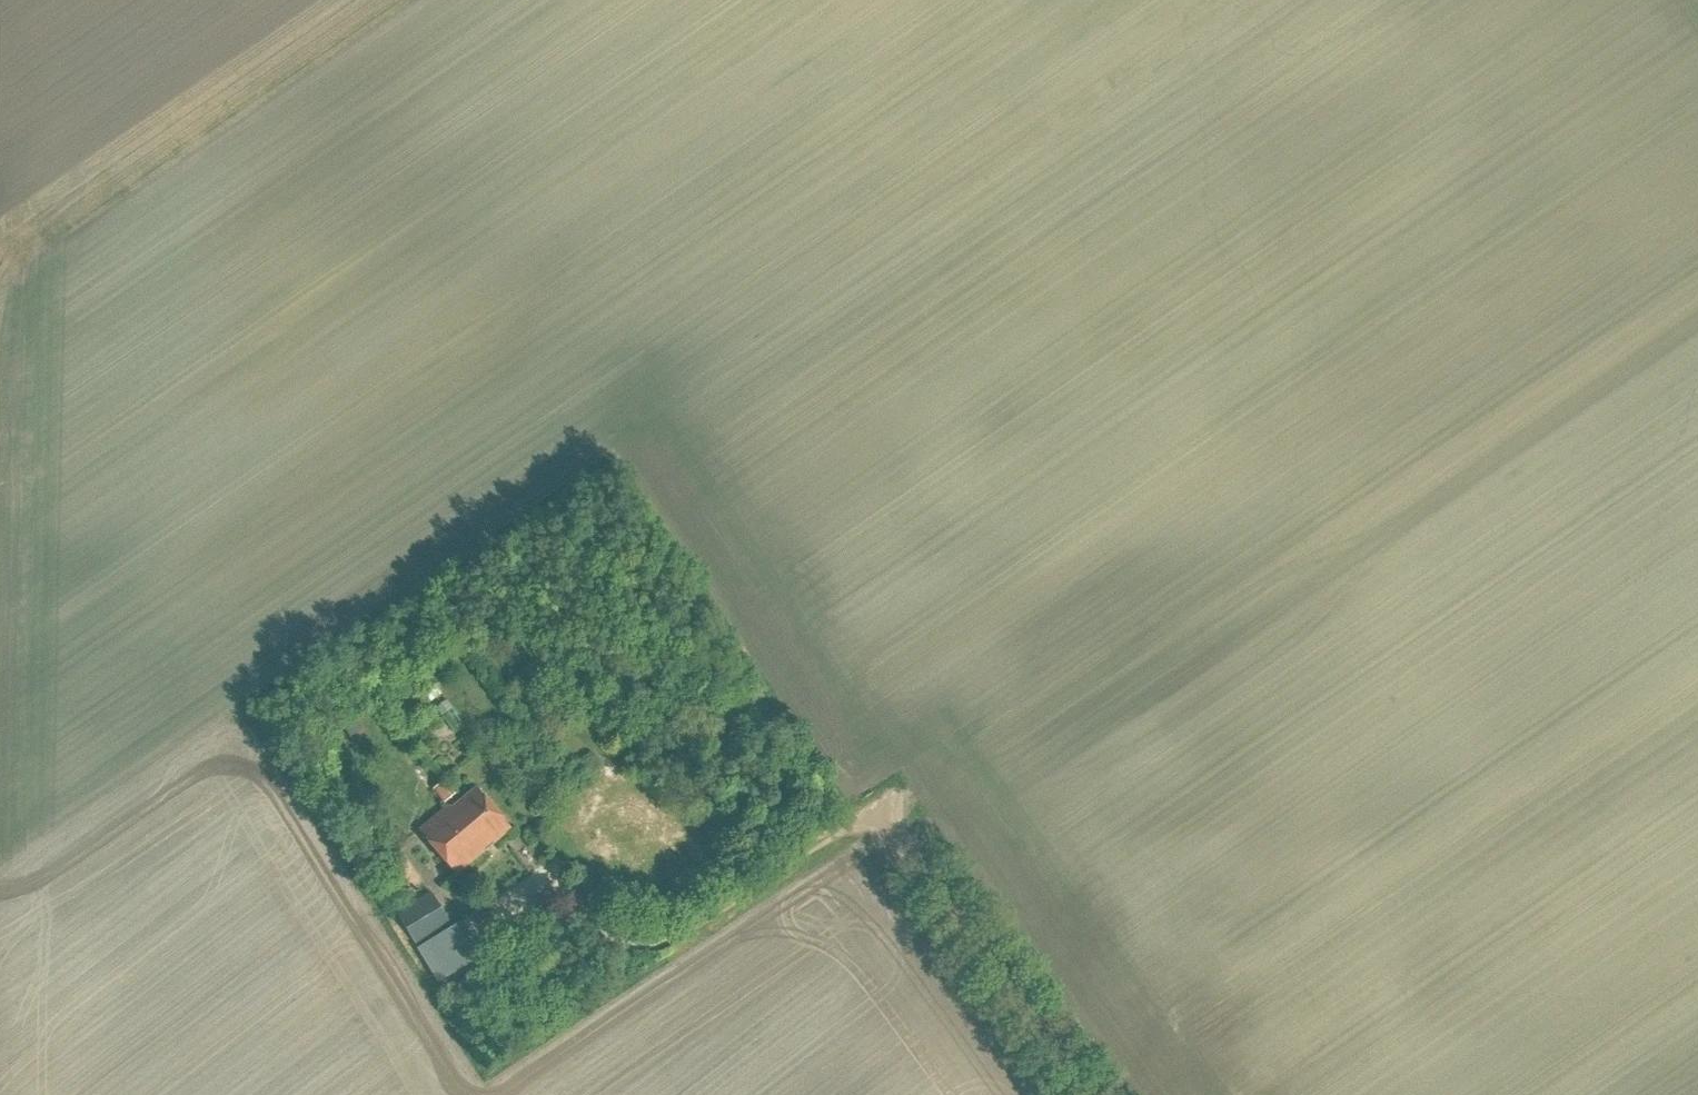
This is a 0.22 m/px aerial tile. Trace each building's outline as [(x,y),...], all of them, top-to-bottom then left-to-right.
[(433,789),(444,803),(456,793),(444,779),(433,789)] [(448,806),(420,830),(455,873),(510,829),(476,787),(450,808),(448,806)] [(397,909),(418,945),(416,946),(437,981),(484,954),(462,919),(451,925),(430,889),(397,909)]
